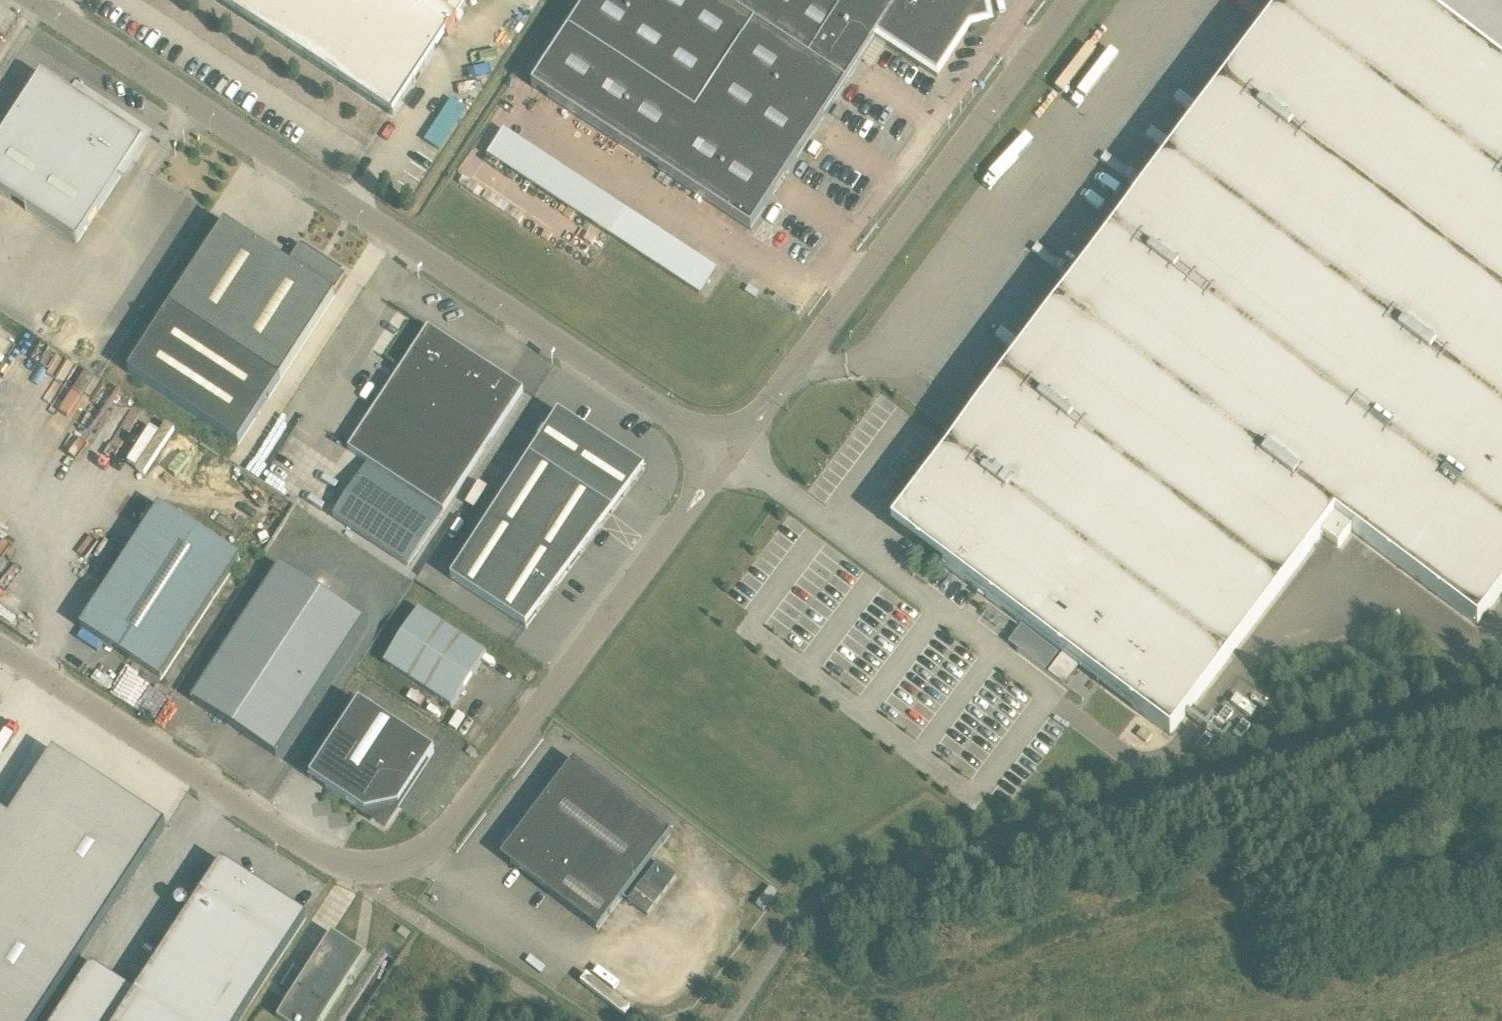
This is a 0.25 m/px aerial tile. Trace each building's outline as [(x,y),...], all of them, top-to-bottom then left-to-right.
[(393,116),(446,35),(448,36),(458,21),(456,19),(469,0),(216,0),(393,116)] [(985,5),(989,0),(590,0),(533,88),(751,231),(878,38),(938,77),(971,27),(989,23),(985,5)] [(930,475),(893,526),(943,564),(1171,736),(1322,535),(1339,549),(1352,531),(1478,625),(1501,593),(1501,0),(1288,0),(930,475)] [(73,96),(43,76),(0,142),(0,192),(78,243),(122,176),(144,142),(77,98),(76,98),(73,96)] [(427,140),(441,149),(470,110),(456,100),(427,140)] [(225,224),(170,309),(128,374),(239,446),(336,296),(328,291),(340,272),(343,274),(344,273),(303,246),(302,247),(305,249),(293,268),(225,224)] [(695,256),(679,280),(702,295),(718,271),(695,256)] [(429,328),(428,329),(349,450),(444,513),(524,391),(429,328)] [(559,413),(451,579),(527,628),(645,470),(559,413)] [(161,681),(241,560),(161,507),(81,628),(161,681)] [(365,622),(280,566),(192,701),(276,756),(365,622)] [(487,654),(420,610),(385,664),(452,708),(487,654)] [(399,807),(428,763),(435,753),(360,703),(311,779),(365,814),(399,807)] [(168,822),(59,750),(16,820),(0,809),(0,1020),(37,1020),(168,822)] [(549,894),(598,931),(671,834),(574,761),(525,826),(526,827),(509,850),(511,863),(550,892),(549,894)] [(54,1020),(240,1020),(307,918),(222,862),(137,993),(92,963),(54,1020)] [(648,916),(677,877),(658,862),(628,902),(648,916)] [(284,1020),(324,1020),(366,956),(332,934),(278,1017),(284,1020)]
